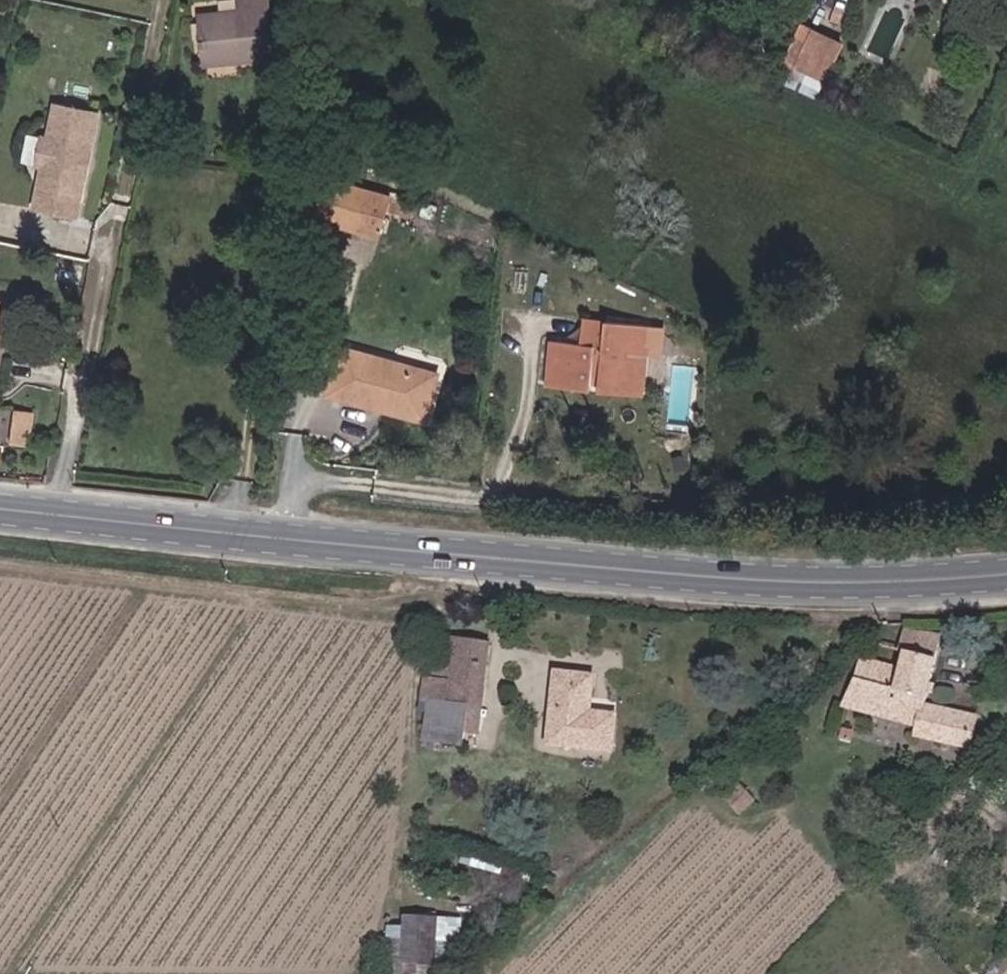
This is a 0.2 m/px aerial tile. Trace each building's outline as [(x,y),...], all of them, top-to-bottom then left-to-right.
[(273,0),(245,0),(246,12),(209,14),(211,57),(243,56),(243,61),(276,59),(273,0)] [(850,43),(823,31),(806,67),(833,80),(850,43)] [(780,77),(818,97),(826,80),(788,61),(780,77)] [(42,215),(80,224),(104,119),(65,111),(57,144),(51,144),(45,172),(51,173),(42,215)] [(104,119),(80,224),(85,225),(109,121),(104,119)] [(379,191),(342,180),(330,218),(368,230),(379,191)] [(403,199),(379,191),(368,230),(391,237),(398,214),(403,199)] [(429,207),(403,199),(398,214),(424,222),(429,207)] [(615,345),(570,340),(566,380),(602,384),(603,380),(612,381),(611,385),(651,389),(655,350),(657,325),(618,321),(615,345)] [(394,392),(439,406),(450,371),(353,342),(340,388),(361,394),(359,400),(390,407),(394,392)] [(435,421),(439,406),(394,392),(390,407),(435,421)] [(18,408),(14,442),(32,444),(36,409),(18,408)] [(894,654),(892,663),(887,686),(847,677),(843,676),(837,704),(896,718),(893,729),(966,745),(973,714),(927,704),(938,648),(891,637),(888,652),(894,654)] [(438,638),(432,680),(423,678),(419,703),(426,703),(419,743),(452,748),(457,715),(443,712),(445,703),(479,708),(488,645),(438,638)] [(887,686),(892,663),(853,654),(847,677),(887,686)] [(555,678),(549,737),(610,743),(614,708),(589,705),(591,682),(555,678)] [(401,945),(386,944),(383,973),(428,973),(433,923),(403,921),(401,945)]
